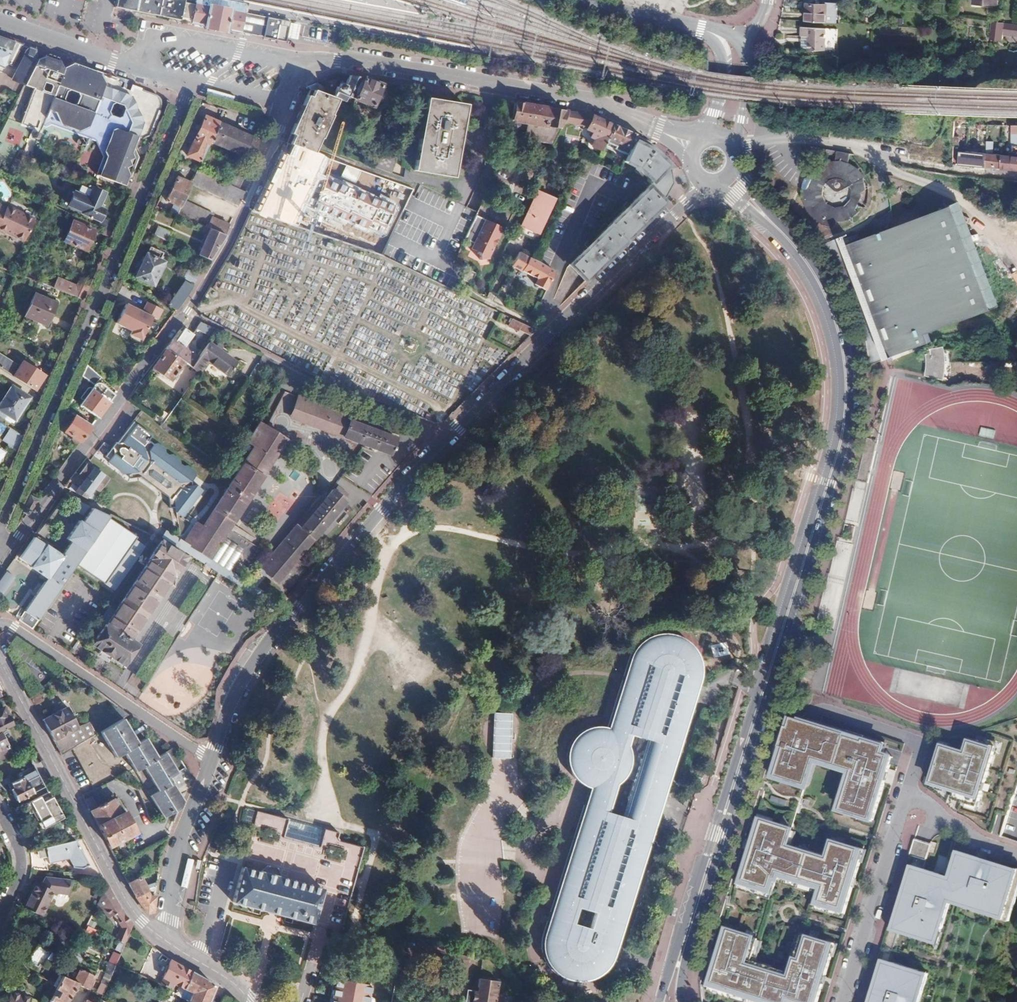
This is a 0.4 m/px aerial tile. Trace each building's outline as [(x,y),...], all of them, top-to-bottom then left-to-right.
[(245,15),(239,14),(233,13),(227,12),(216,9),(209,8),(202,7),(195,5),(195,6),(184,4),(185,1),(183,0),(116,0),(114,10),(127,13),(180,24),(181,20),(192,23),(191,26),(205,29),(204,31),(211,32),(222,34),(228,36),(229,32),(241,35),(244,20),(245,15)] [(195,5),(202,7),(209,8),(216,9),(227,12),(233,13),(239,14),(245,15),(247,7),(215,0),(196,0),(195,5)] [(807,2),(806,21),(825,23),(827,3),(807,2)] [(252,17),(245,15),(244,20),(241,35),(246,36),(248,36),(251,37),(252,32),(253,28),(265,30),(267,20),(255,18),(252,17)] [(273,22),(267,20),(265,30),(253,28),(252,32),(251,37),(263,39),(285,44),(288,32),(289,25),(285,24),(282,23),(273,22)] [(984,30),(1009,33),(1010,23),(986,20),(984,30)] [(810,38),(809,52),(826,51),(828,29),(803,28),(802,37),(810,38)] [(802,37),(802,53),(809,52),(810,38),(802,37)] [(2,70),(5,64),(12,68),(23,47),(15,44),(15,43),(0,38),(0,69),(2,70)] [(38,59),(36,51),(29,49),(13,82),(25,87),(38,59)] [(13,178),(24,157),(33,160),(35,154),(47,120),(75,130),(101,75),(75,66),(69,68),(65,70),(61,62),(41,54),(38,59),(25,87),(25,88),(0,137),(0,171),(13,178)] [(337,100),(344,103),(347,96),(354,98),(362,78),(363,77),(349,74),(346,82),(341,80),(338,87),(337,86),(332,98),(337,100)] [(121,184),(138,137),(150,141),(165,97),(144,89),(101,75),(75,130),(98,138),(103,157),(96,175),(121,184)] [(362,78),(354,98),(372,106),(380,85),(362,78)] [(315,84),(306,87),(311,89),(324,94),(325,89),(315,84)] [(286,144),(313,154),(337,100),(332,98),(324,94),(311,89),(286,144)] [(427,99),(414,172),(455,179),(468,106),(427,99)] [(566,112),(515,103),(513,120),(530,123),(528,140),(553,144),(561,125),(567,112),(566,112)] [(589,116),(567,112),(561,125),(582,129),(586,130),(585,131),(591,134),(588,141),(592,143),(589,149),(600,155),(606,141),(612,127),(589,116)] [(184,155),(200,162),(209,142),(218,125),(202,117),(197,129),(184,155)] [(35,154),(60,162),(75,130),(47,120),(35,154)] [(259,144),(218,125),(209,142),(251,162),(259,144)] [(628,151),(635,138),(634,137),(612,127),(606,141),(628,151)] [(75,130),(60,162),(96,175),(103,157),(98,138),(75,130)] [(569,263),(585,280),(623,242),(663,202),(665,200),(668,197),(669,193),(671,189),(672,184),(672,179),(672,176),(671,171),(670,166),(668,161),(665,157),(663,154),(660,151),(657,148),(635,138),(628,151),(623,162),(633,167),(652,181),(627,206),(569,263)] [(285,161),(279,178),(296,185),(308,156),(287,148),(282,160),(285,161)] [(380,153),(374,168),(390,174),(396,159),(380,153)] [(969,166),(985,167),(985,155),(964,153),(963,165),(969,166)] [(985,167),(1002,168),(1002,156),(985,155),(985,167)] [(1016,169),(1016,157),(1002,156),(1002,168),(1005,169),(1016,169)] [(197,170),(190,185),(238,206),(244,192),(239,189),(249,168),(236,162),(226,183),(197,170)] [(842,193),(860,179),(858,176),(855,174),(851,171),(847,169),(842,167),(836,167),(831,167),(827,168),(822,170),(818,173),(814,169),(811,172),(807,177),(804,182),(802,188),(801,195),(801,200),(802,206),(805,213),(809,218),(812,222),(816,226),(820,228),(829,231),(831,223),(835,224),(841,223),(847,221),(852,218),(844,208),(842,209),(839,211),(835,211),(831,210),(828,209),(825,207),(823,203),(821,200),(821,196),(822,192),(824,188),(826,185),(833,194),(835,195),(837,195),(839,194),(842,193)] [(279,178),(275,176),(271,187),(301,198),(305,188),(296,185),(279,178)] [(173,205),(169,214),(175,216),(182,200),(190,185),(176,179),(165,201),(173,205)] [(82,184),(77,193),(74,192),(68,205),(81,211),(80,212),(97,220),(102,209),(96,207),(103,193),(82,184)] [(309,205),(313,206),(318,193),(308,189),(304,199),(310,201),(309,205)] [(268,204),(270,195),(262,193),(260,202),(268,204)] [(537,193),(521,228),(535,234),(552,199),(537,193)] [(207,229),(224,237),(226,233),(229,226),(212,218),(214,215),(182,200),(175,216),(207,229)] [(254,201),(250,210),(289,224),(292,215),(254,201)] [(5,229),(26,239),(36,218),(9,204),(8,206),(0,202),(0,227),(5,229)] [(997,307),(953,205),(854,247),(897,349),(997,307)] [(309,211),(302,229),(317,234),(323,218),(309,211)] [(503,228),(476,215),(465,239),(476,244),(474,250),(481,253),(481,260),(488,260),(491,253),(489,249),(490,246),(494,248),(494,247),(498,239),(494,237),(496,233),(501,234),(503,228)] [(112,232),(115,226),(102,220),(99,225),(106,229),(112,232)] [(93,231),(71,222),(63,241),(84,250),(93,231)] [(157,227),(153,235),(167,241),(170,233),(157,227)] [(535,234),(521,228),(517,236),(520,237),(523,232),(534,237),(535,234)] [(110,237),(112,232),(106,229),(103,234),(110,237)] [(197,255),(209,260),(224,237),(207,229),(197,255)] [(838,237),(831,240),(841,266),(849,263),(838,237)] [(148,247),(134,278),(153,286),(163,263),(159,261),(163,253),(148,247)] [(528,258),(518,253),(512,265),(521,270),(521,271),(537,281),(534,286),(546,292),(555,273),(537,262),(528,258)] [(167,306),(174,309),(199,275),(189,269),(184,276),(192,282),(189,285),(184,282),(167,306)] [(471,283),(476,273),(468,269),(463,279),(471,283)] [(54,288),(83,300),(91,282),(83,279),(79,287),(58,278),(54,288)] [(54,303),(34,294),(24,315),(45,324),(54,303)] [(157,320),(162,309),(145,301),(141,310),(123,302),(113,326),(142,339),(151,317),(157,320)] [(517,329),(530,335),(535,329),(511,318),(507,327),(516,330),(517,329)] [(213,330),(198,322),(194,328),(210,337),(213,330)] [(166,350),(182,361),(189,366),(196,357),(182,347),(191,334),(182,328),(179,330),(165,349),(166,350)] [(189,366),(197,371),(198,372),(206,361),(226,375),(234,362),(206,343),(196,357),(189,366)] [(937,371),(936,374),(952,377),(953,369),(954,362),(953,353),(952,347),(940,349),(941,354),(936,355),(937,361),(937,367),(937,371)] [(166,350),(153,368),(169,379),(182,361),(166,350)] [(8,373),(13,365),(4,359),(5,358),(0,355),(0,368),(8,373)] [(42,394),(48,379),(22,362),(13,376),(42,394)] [(84,422),(90,426),(113,394),(97,382),(100,377),(85,366),(80,378),(92,387),(88,392),(82,402),(80,405),(90,413),(84,422)] [(174,383),(170,389),(176,393),(180,388),(174,383)] [(12,386),(0,405),(0,410),(14,419),(29,397),(12,386)] [(82,402),(88,392),(85,390),(79,399),(82,402)] [(274,414),(287,419),(295,396),(282,391),(274,414)] [(297,397),(290,417),(390,453),(396,438),(387,434),(388,430),(297,397)] [(62,429),(79,442),(90,426),(84,422),(73,414),(62,429)] [(195,524),(183,544),(229,571),(237,558),(236,555),(235,553),(234,553),(229,551),(222,549),(217,546),(220,542),(251,492),(283,440),(257,422),(245,442),(253,447),(226,488),(202,528),(195,524)] [(18,449),(23,437),(10,428),(3,439),(18,449)] [(139,478),(167,499),(168,507),(174,507),(175,513),(182,517),(203,490),(191,481),(194,476),(194,471),(187,466),(183,467),(179,464),(179,459),(173,455),(168,456),(165,454),(164,449),(157,444),(153,445),(147,441),(144,446),(129,435),(123,443),(118,444),(115,443),(111,448),(114,450),(114,455),(108,463),(123,474),(128,473),(130,479),(139,478)] [(74,481),(68,489),(91,500),(106,480),(86,465),(78,476),(83,480),(79,485),(74,481)] [(337,486),(333,490),(345,500),(349,495),(337,486)] [(262,568),(267,573),(277,581),(323,527),(346,501),(332,489),(325,497),(322,494),(294,529),(262,568)] [(79,517),(86,505),(69,494),(61,506),(79,517)] [(23,512),(27,514),(36,501),(29,496),(23,512)] [(18,620),(31,629),(73,567),(107,517),(91,508),(81,523),(78,521),(65,539),(70,542),(60,556),(55,552),(45,545),(45,546),(32,537),(18,558),(30,567),(29,567),(41,575),(45,578),(39,588),(30,602),(18,620)] [(107,521),(75,568),(101,585),(108,575),(117,581),(126,567),(117,561),(132,539),(107,521)] [(174,545),(173,547),(215,574),(253,599),(267,607),(264,613),(270,617),(274,611),(275,612),(280,604),(279,603),(284,596),(277,592),(273,599),(255,588),(267,573),(262,568),(248,583),(229,571),(183,544),(164,531),(160,537),(174,545)] [(159,538),(173,547),(174,545),(160,537),(159,538)] [(239,554),(220,542),(217,546),(222,549),(229,551),(234,553),(235,553),(236,555),(237,558),(239,554)] [(100,632),(89,648),(99,654),(98,656),(108,662),(109,661),(120,668),(135,645),(128,640),(170,575),(172,576),(183,559),(158,544),(147,560),(149,561),(114,613),(108,609),(96,629),(100,632)] [(6,571),(0,579),(0,596),(1,597),(15,577),(6,571)] [(612,786),(615,784),(618,782),(621,779),(623,776),(626,772),(628,768),(629,763),(629,759),(629,754),(628,750),(627,746),(630,736),(646,741),(633,783),(643,786),(645,781),(656,785),(654,790),(664,793),(668,779),(687,720),(691,706),(685,704),(693,680),(698,682),(701,676),(702,669),(702,667),(700,660),(697,653),(693,647),(688,643),(683,639),(677,636),(670,634),(663,634),(655,635),(649,637),(641,641),(635,647),(631,653),(620,686),(607,727),(604,726),(599,725),(593,726),(587,727),(581,730),(575,734),(571,739),(569,743),(566,750),(566,756),(566,762),(567,767),(569,771),(572,777),(574,779),(577,782),(580,784),(583,786),(588,788),(591,788),(595,789),(600,789),(604,788),(608,787),(612,786)] [(698,684),(698,682),(693,680),(685,704),(691,706),(698,684)] [(0,708),(0,729),(11,723),(8,716),(10,715),(5,706),(0,708)] [(66,708),(42,721),(60,755),(71,748),(95,734),(88,721),(76,728),(66,708)] [(509,758),(511,713),(493,712),(491,758),(509,758)] [(122,717),(99,731),(114,756),(123,751),(135,771),(143,767),(154,786),(157,792),(150,796),(163,818),(179,810),(179,809),(181,808),(180,806),(175,799),(178,797),(173,789),(192,778),(173,748),(158,757),(145,738),(137,742),(122,717)] [(843,819),(873,829),(896,755),(785,721),(764,788),(799,799),(807,771),(854,785),(843,819)] [(9,754),(7,749),(0,734),(0,759),(9,754)] [(945,747),(932,786),(963,796),(986,804),(1003,751),(976,742),(971,756),(945,747)] [(24,775),(10,783),(12,786),(9,788),(15,800),(18,798),(19,800),(27,796),(26,792),(40,784),(31,766),(22,770),(24,775)] [(143,767),(135,771),(146,791),(154,786),(143,767)] [(643,786),(633,783),(622,817),(632,820),(631,825),(642,828),(643,824),(653,827),(664,793),(654,790),(656,785),(645,781),(643,786)] [(606,811),(615,784),(612,786),(608,787),(604,788),(600,789),(595,789),(591,788),(588,788),(583,804),(606,811)] [(50,790),(23,804),(28,813),(33,811),(42,827),(50,823),(58,819),(63,817),(50,790)] [(986,804),(963,796),(961,802),(984,810),(986,804)] [(110,799),(89,810),(108,846),(133,832),(128,821),(131,819),(125,807),(121,809),(115,798),(111,800),(110,799)] [(603,821),(606,811),(583,804),(555,891),(540,939),(540,946),(541,952),(543,957),(546,963),(551,969),(555,972),(559,975),(563,978),(568,979),(573,980),(579,980),(584,980),(589,979),(594,976),(600,973),(604,969),(608,965),(610,962),(612,956),(646,851),(653,827),(643,824),(642,828),(631,825),(632,820),(622,817),(619,826),(603,821)] [(622,817),(606,811),(603,821),(619,826),(622,817)] [(286,816),(275,814),(274,820),(284,822),(286,816)] [(81,837),(71,819),(53,828),(61,842),(81,837)] [(817,906),(847,915),(865,853),(834,844),(829,862),(783,849),(788,831),(752,821),(734,883),(771,893),(775,879),(821,892),(817,906)] [(325,832),(340,836),(339,833),(339,830),(327,827),(325,832)] [(61,842),(36,848),(38,855),(44,853),(47,863),(68,858),(71,867),(80,868),(82,874),(101,877),(81,837),(61,842)] [(223,844),(212,838),(208,847),(215,851),(218,843),(222,846),(223,844)] [(923,974),(888,964),(899,928),(934,938),(936,931),(940,932),(943,924),(939,923),(947,896),(998,912),(996,916),(1009,919),(1013,907),(1008,906),(1014,886),(1016,887),(1016,868),(1001,863),(999,869),(979,863),(980,860),(959,853),(951,879),(922,870),(931,844),(926,842),(913,838),(887,924),(864,1001),(915,1001),(923,974)] [(232,902),(313,924),(323,889),(242,867),(232,902)] [(152,911),(155,886),(149,887),(147,889),(143,882),(140,876),(127,883),(131,891),(145,911),(152,911)] [(34,883),(22,908),(39,915),(50,891),(64,892),(65,881),(43,878),(39,885),(34,883)] [(107,888),(105,884),(96,900),(110,924),(109,928),(113,930),(110,937),(116,940),(121,943),(125,934),(121,932),(127,920),(120,910),(116,904),(112,896),(107,888)] [(834,950),(808,943),(801,967),(755,953),(763,926),(720,913),(701,981),(772,1001),(789,1001),(790,1000),(798,1001),(819,1001),(834,950)] [(94,929),(86,925),(69,959),(77,963),(94,929)] [(29,940),(21,956),(25,958),(23,962),(32,967),(33,966),(41,970),(52,949),(35,939),(33,942),(29,940)] [(121,943),(116,940),(95,991),(100,994),(112,965),(121,943)] [(3,943),(0,945),(0,953),(6,960),(13,954),(3,943)] [(154,949),(150,945),(135,975),(169,990),(173,983),(181,988),(189,971),(166,957),(159,953),(154,949)] [(76,984),(86,988),(92,977),(77,969),(71,980),(61,975),(53,988),(57,991),(54,997),(50,996),(46,1001),(65,1001),(76,984)] [(189,971),(181,988),(190,993),(188,997),(186,1001),(187,1001),(205,1001),(213,986),(189,971)] [(503,994),(498,993),(500,980),(480,977),(479,985),(481,986),(480,990),(468,988),(466,1001),(468,1001),(502,1001),(503,994)] [(353,988),(329,983),(325,1001),(350,1001),(353,988)] [(8,996),(6,1001),(29,1001),(30,999),(9,991),(8,996)]
